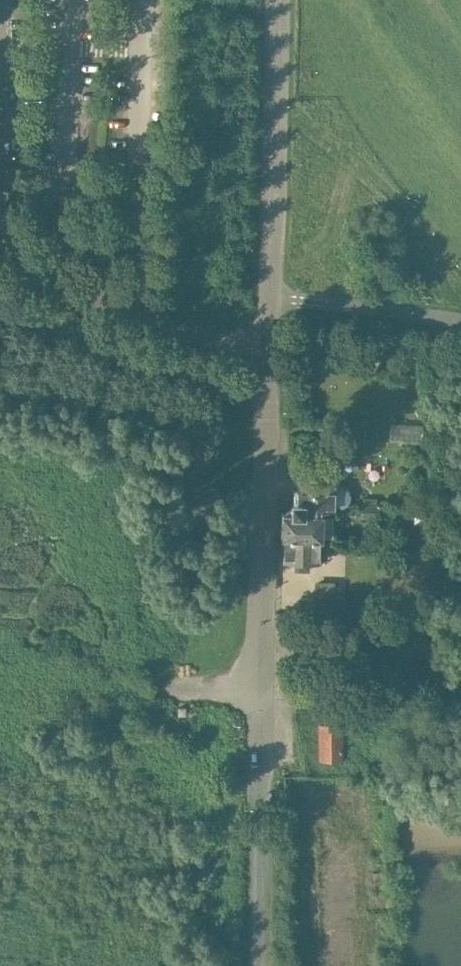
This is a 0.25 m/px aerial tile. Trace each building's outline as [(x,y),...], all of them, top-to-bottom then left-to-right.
[(361,443),(361,429),(341,428),(340,445),(340,458),(357,458),(358,445),(358,443),(361,443)] [(301,510),(320,511),(320,510),(334,510),(335,481),(297,479),(297,502),(290,501),(290,504),(290,505),(295,505),(301,505),(301,510)] [(377,505),(360,504),(360,517),(377,517),(377,505)] [(301,505),(295,505),(290,505),(283,512),(281,512),(280,538),(283,538),(283,539),(318,540),(318,543),(320,544),(320,540),(321,540),(322,513),(320,513),(320,511),(301,510),(301,505)] [(319,562),(320,544),(318,543),(318,540),(283,539),(282,561),(292,561),(292,568),(308,569),(308,562),(319,562)] [(333,598),(334,583),(314,582),(313,597),(333,598)]
